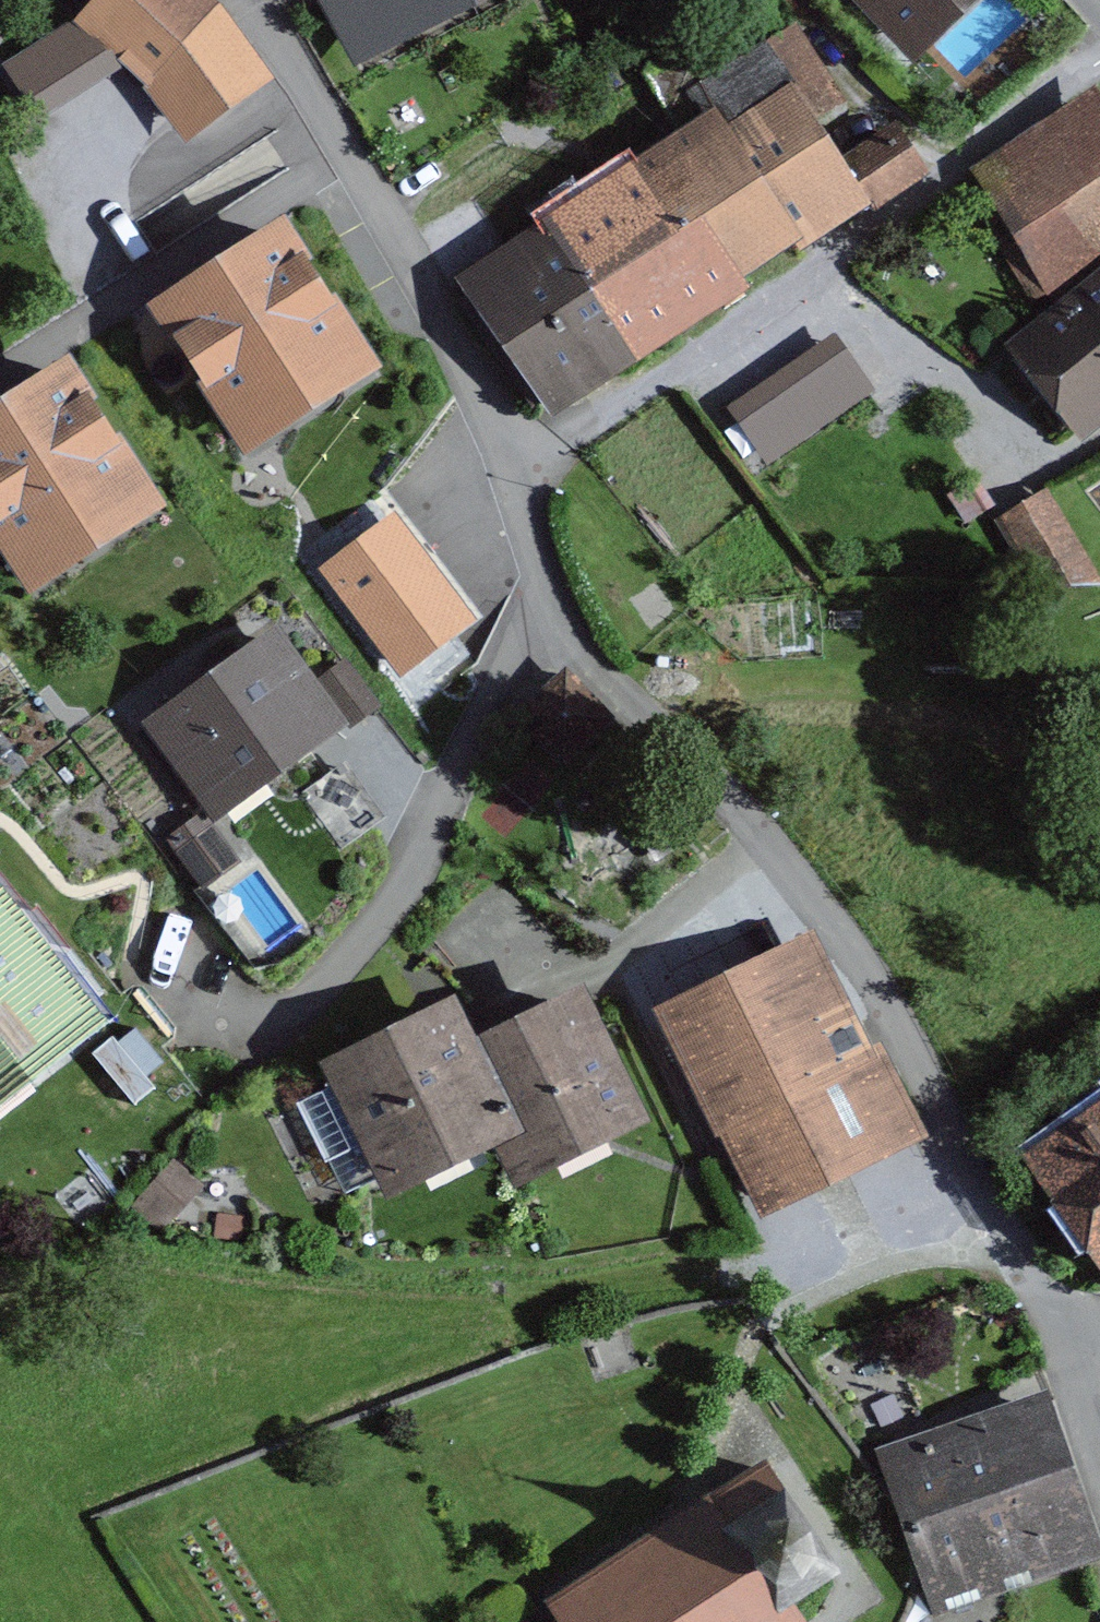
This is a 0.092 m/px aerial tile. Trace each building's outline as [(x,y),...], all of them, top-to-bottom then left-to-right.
[(213,0),(91,0),(73,20),(123,66),(144,86),(181,141),(270,83),(219,5),(213,0)] [(477,9),(472,0),(320,0),(359,72),(477,9)] [(477,9),(494,0),(472,0),(477,9)] [(771,0),(741,0),(644,66),(683,123),(695,115),(679,90),(696,80),(785,21),(771,0)] [(909,57),(971,0),(856,0),(909,57)] [(785,21),(696,80),(801,239),(805,245),(869,204),(873,201),(839,149),(817,115),(850,93),(798,13),(785,21)] [(1,63),(36,120),(123,66),(73,20),(1,63)] [(740,279),(801,239),(696,80),(679,90),(695,115),(683,123),(651,144),(740,279)] [(1008,238),(1099,175),(1099,86),(1096,80),(962,170),(1008,238)] [(932,168),(896,112),(839,149),(873,201),(869,204),(871,207),(932,168)] [(651,144),(550,210),(649,353),(746,289),(740,279),(651,144)] [(1008,238),(1052,303),(1099,266),(1099,175),(1008,238)] [(382,364),(280,209),(142,300),(243,454),(382,364)] [(550,210),(457,270),(552,415),(649,353),(550,210)] [(1052,303),(1006,338),(1084,438),(1099,426),(1099,266),(1052,303)] [(878,384),(838,327),(741,396),(781,452),(878,384)] [(172,501),(71,345),(0,391),(0,550),(28,594),(172,501)] [(1099,584),(1099,576),(1046,486),(995,516),(1038,587),(1099,584)] [(468,618),(394,519),(327,569),(401,667),(468,618)] [(347,726),(275,626),(139,723),(201,810),(211,823),(347,726)] [(380,706),(345,658),(317,678),(352,726),(380,706)] [(615,719),(566,663),(511,711),(561,767),(615,719)] [(202,888),(239,861),(211,823),(201,810),(165,836),(202,888)] [(0,870),(0,1103),(113,1014),(0,870)] [(933,1129),(823,920),(658,1006),(769,1215),(933,1129)] [(476,1028),(460,995),(474,982),(435,939),(384,985),(407,1010),(319,1055),(330,1076),(303,1090),(350,1183),(376,1170),(388,1194),(495,1139),(516,1180),(650,1113),(580,976),(476,1028)] [(1027,1142),(1099,1247),(1099,1092),(1027,1142)] [(157,1234),(201,1186),(171,1159),(128,1207),(157,1234)] [(245,1215),(217,1211),(212,1243),(241,1247),(245,1215)] [(1079,1467),(1049,1383),(880,1443),(910,1527),(1079,1467)] [(1079,1467),(910,1527),(940,1611),(1099,1554),(1099,1526),(1079,1467)] [(798,1601),(719,1483),(545,1598),(558,1618),(551,1621),(812,1621),(798,1601)]
